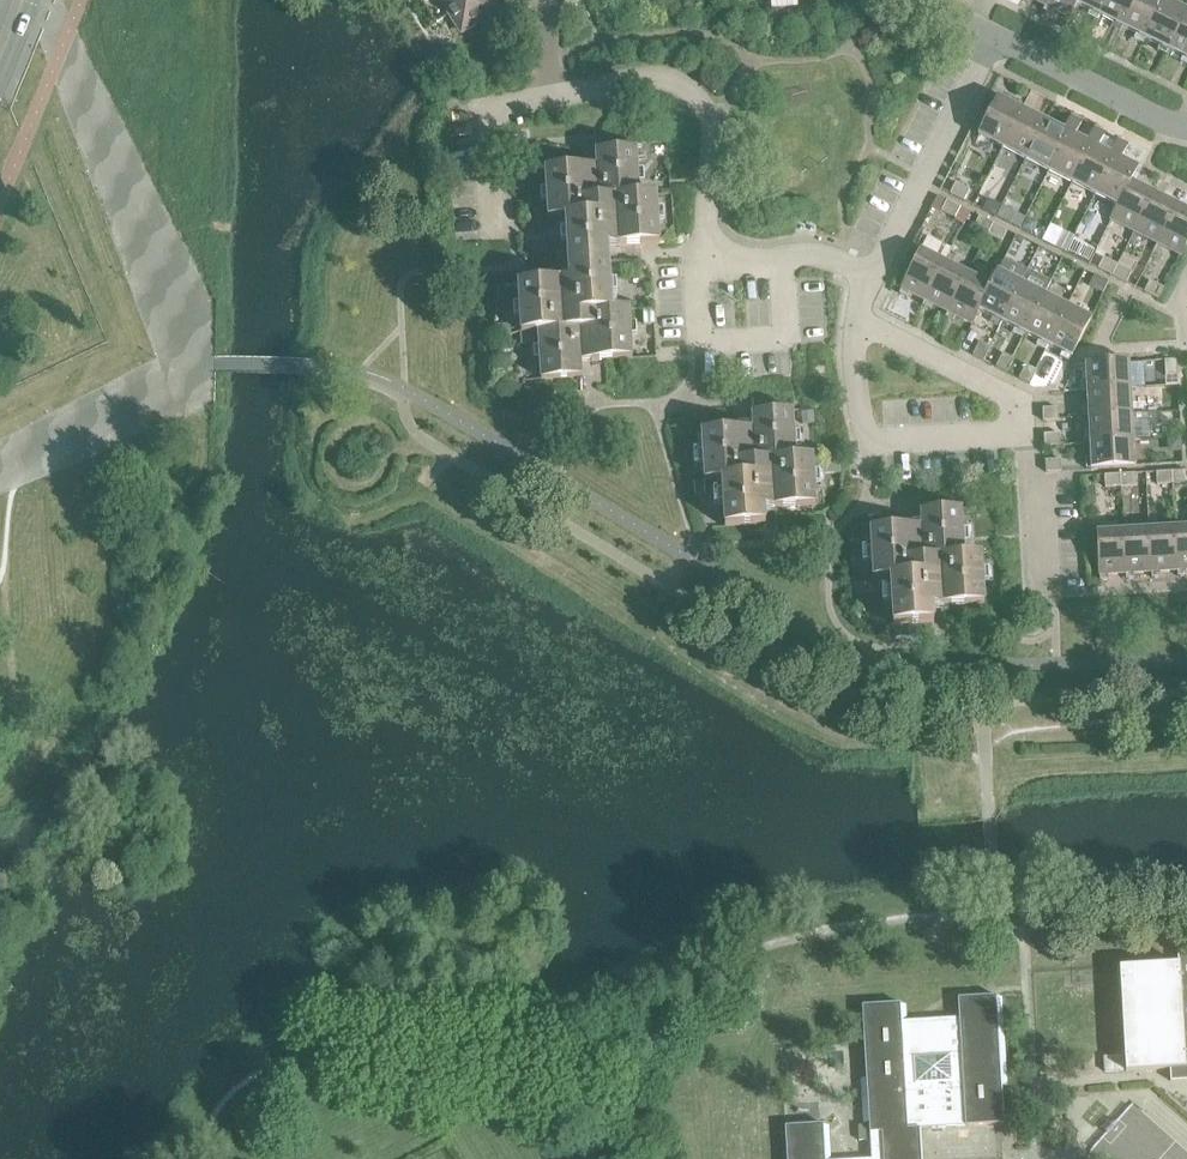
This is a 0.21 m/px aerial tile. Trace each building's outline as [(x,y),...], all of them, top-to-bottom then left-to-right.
[(441,1),(452,18),(449,19),(456,30),(459,28),(461,31),(464,29),(466,32),(476,25),(474,22),(491,11),(484,0),(442,0),(441,1)] [(1076,5),(1075,4),(1077,0),(1048,0),(1044,7),(1042,12),(1050,16),(1052,11),(1068,19),(1076,5)] [(1098,16),(1106,0),(1077,0),(1075,4),(1076,5),(1089,11),(1087,16),(1096,21),(1098,16)] [(1121,27),(1135,0),(1106,0),(1098,16),(1112,23),(1110,28),(1119,32),(1121,27)] [(1144,39),(1164,0),(1163,0),(1135,0),(1121,27),(1135,35),(1133,39),(1142,44),(1144,39)] [(1165,55),(1167,51),(1186,12),(1164,0),(1144,39),(1159,46),(1156,51),(1165,55)] [(1167,51),(1182,58),(1179,62),(1186,66),(1186,12),(1167,51)] [(977,136),(1001,149),(1021,110),(997,98),(977,136)] [(1001,149),(1024,160),(1044,122),(1021,110),(1001,149)] [(1047,172),(1071,184),(1090,145),(1086,143),(1074,137),(1081,123),(1070,117),(1063,131),(1067,133),(1047,172)] [(1024,160),(1047,172),(1067,133),(1063,131),(1044,122),(1024,160)] [(1071,184),(1094,195),(1113,157),(1109,155),(1097,149),(1104,135),(1093,129),(1086,143),(1090,145),(1071,184)] [(1094,195),(1116,207),(1117,207),(1129,183),(1130,183),(1137,169),(1120,160),(1127,146),(1116,141),(1109,155),(1113,157),(1094,195)] [(567,245),(568,265),(608,263),(607,239),(617,239),(618,247),(659,245),(656,195),(639,196),(636,149),(595,151),(596,175),(586,175),(586,167),(545,170),(546,191),(552,191),(553,203),(547,203),(548,219),(565,218),(566,233),(572,233),(572,244),(567,245)] [(949,194),(963,201),(968,190),(955,183),(949,194)] [(1109,221),(1133,233),(1152,194),(1130,183),(1129,183),(1117,207),(1116,207),(1109,221)] [(1133,233),(1156,245),(1175,206),(1152,194),(1133,233)] [(981,211),(995,218),(1001,207),(987,200),(981,211)] [(940,212),(954,219),(960,208),(946,201),(940,212)] [(1156,245),(1180,257),(1186,242),(1186,212),(1175,206),(1156,245)] [(1001,207),(995,218),(1009,225),(1015,214),(1001,207)] [(973,228),(987,235),(992,224),(978,217),(973,228)] [(1026,218),(1020,229),(1031,234),(1037,223),(1026,218)] [(992,224),(987,235),(1001,242),(1006,231),(992,224)] [(1063,230),(1054,247),(1064,253),(1073,236),(1063,230)] [(1072,241),(1066,252),(1078,257),(1083,246),(1072,241)] [(909,294),(924,301),(944,263),(920,251),(900,289),(901,290),(899,295),(906,298),(909,294)] [(1097,269),(1111,276),(1117,265),(1103,258),(1097,269)] [(998,327),(1001,322),(1027,271),(1004,259),(997,272),(997,271),(989,286),(990,286),(978,311),(992,318),(989,322),(998,327)] [(608,263),(568,265),(569,289),(559,290),(558,282),(517,284),(520,334),(537,332),(540,380),(581,377),(580,354),(590,353),(591,361),(632,359),(630,337),(624,338),(623,326),(629,325),(628,309),(611,310),(610,296),(604,296),(603,284),(610,284),(608,263)] [(932,305),(947,313),(967,274),(944,263),(924,301),(922,306),(929,310),(932,305)] [(1117,265),(1111,276),(1125,283),(1130,272),(1117,265)] [(1022,339),(1024,334),(1044,295),(1043,295),(1050,282),(1027,271),(1001,322),(1015,329),(1013,334),(1022,339)] [(971,325),(978,311),(990,286),(989,286),(967,274),(947,313),(945,318),(952,322),(955,317),(971,325)] [(1089,287),(1102,294),(1108,283),(1094,276),(1089,287)] [(1143,292),(1157,299),(1163,288),(1149,281),(1143,292)] [(1045,350),(1047,345),(1067,307),(1044,295),(1024,334),(1038,341),(1036,346),(1045,350)] [(1067,307),(1047,345),(1061,353),(1059,357),(1068,362),(1070,357),(1071,357),(1090,319),(1067,307)] [(972,356),(983,361),(990,348),(979,342),(972,356)] [(995,368),(1006,373),(1013,360),(1002,354),(995,368)] [(1177,376),(1176,360),(1164,361),(1165,376),(1177,376)] [(1081,391),(1086,391),(1130,389),(1128,362),(1085,365),(1086,381),(1080,381),(1081,391)] [(1018,379),(1029,385),(1036,371),(1025,366),(1018,379)] [(1082,417),(1088,417),(1131,414),(1130,389),(1086,391),(1087,407),(1082,407),(1082,417)] [(1042,409),(1042,421),(1058,420),(1057,408),(1042,409)] [(702,453),(708,453),(708,465),(703,465),(704,482),(721,480),(722,495),(728,495),(728,507),(723,507),(724,528),(765,525),(763,502),(773,501),(774,509),(815,507),(812,458),(795,459),(792,411),(751,414),(753,437),(742,438),(742,430),(701,432),(702,453)] [(1084,443),(1089,443),(1132,440),(1131,414),(1088,417),(1089,433),(1083,433),(1084,443)] [(1043,435),(1044,447),(1059,446),(1058,434),(1043,435)] [(1132,440),(1089,443),(1090,458),(1085,459),(1085,469),(1091,469),(1134,467),(1132,440)] [(1181,452),(1180,440),(1167,440),(1167,453),(1181,452)] [(1061,472),(1060,460),(1045,461),(1045,473),(1061,472)] [(1171,472),(1172,484),(1186,483),(1186,477),(1186,471),(1171,472)] [(1172,484),(1171,472),(1156,473),(1156,485),(1172,484)] [(1135,474),(1119,475),(1120,487),(1136,486),(1135,474)] [(1120,487),(1119,475),(1104,476),(1104,488),(1120,487)] [(693,482),(694,496),(704,495),(703,481),(693,482)] [(891,604),(892,626),(933,623),(932,600),(942,599),(943,607),(984,604),(981,555),(963,556),(960,509),(920,511),(921,534),(911,535),(910,527),(869,530),(871,551),(876,550),(877,562),(871,563),(872,579),(889,578),(890,592),(896,592),(897,604),(891,604)] [(1174,528),(1148,530),(1150,573),(1151,579),(1159,578),(1159,573),(1176,572),(1174,528)] [(1174,528),(1176,572),(1177,577),(1185,577),(1185,571),(1186,571),(1186,528),(1174,528)] [(1148,530),(1122,531),(1124,575),(1125,580),(1133,579),(1133,574),(1150,573),(1148,530)] [(1124,575),(1122,531),(1096,533),(1098,576),(1099,576),(1099,581),(1108,581),(1107,576),(1124,575)] [(1125,1072),(1169,1069),(1170,1082),(1186,1081),(1186,951),(1176,952),(1177,964),(1118,968),(1125,1072)] [(1003,1125),(995,997),(957,999),(959,1018),(900,1022),(899,1004),(861,1006),(869,1126),(869,1141),(871,1158),(920,1158),(919,1129),(1003,1125)] [(822,1125),(784,1127),(786,1158),(824,1158),(822,1125)] [(869,1141),(869,1126),(857,1127),(858,1141),(869,1141)]
